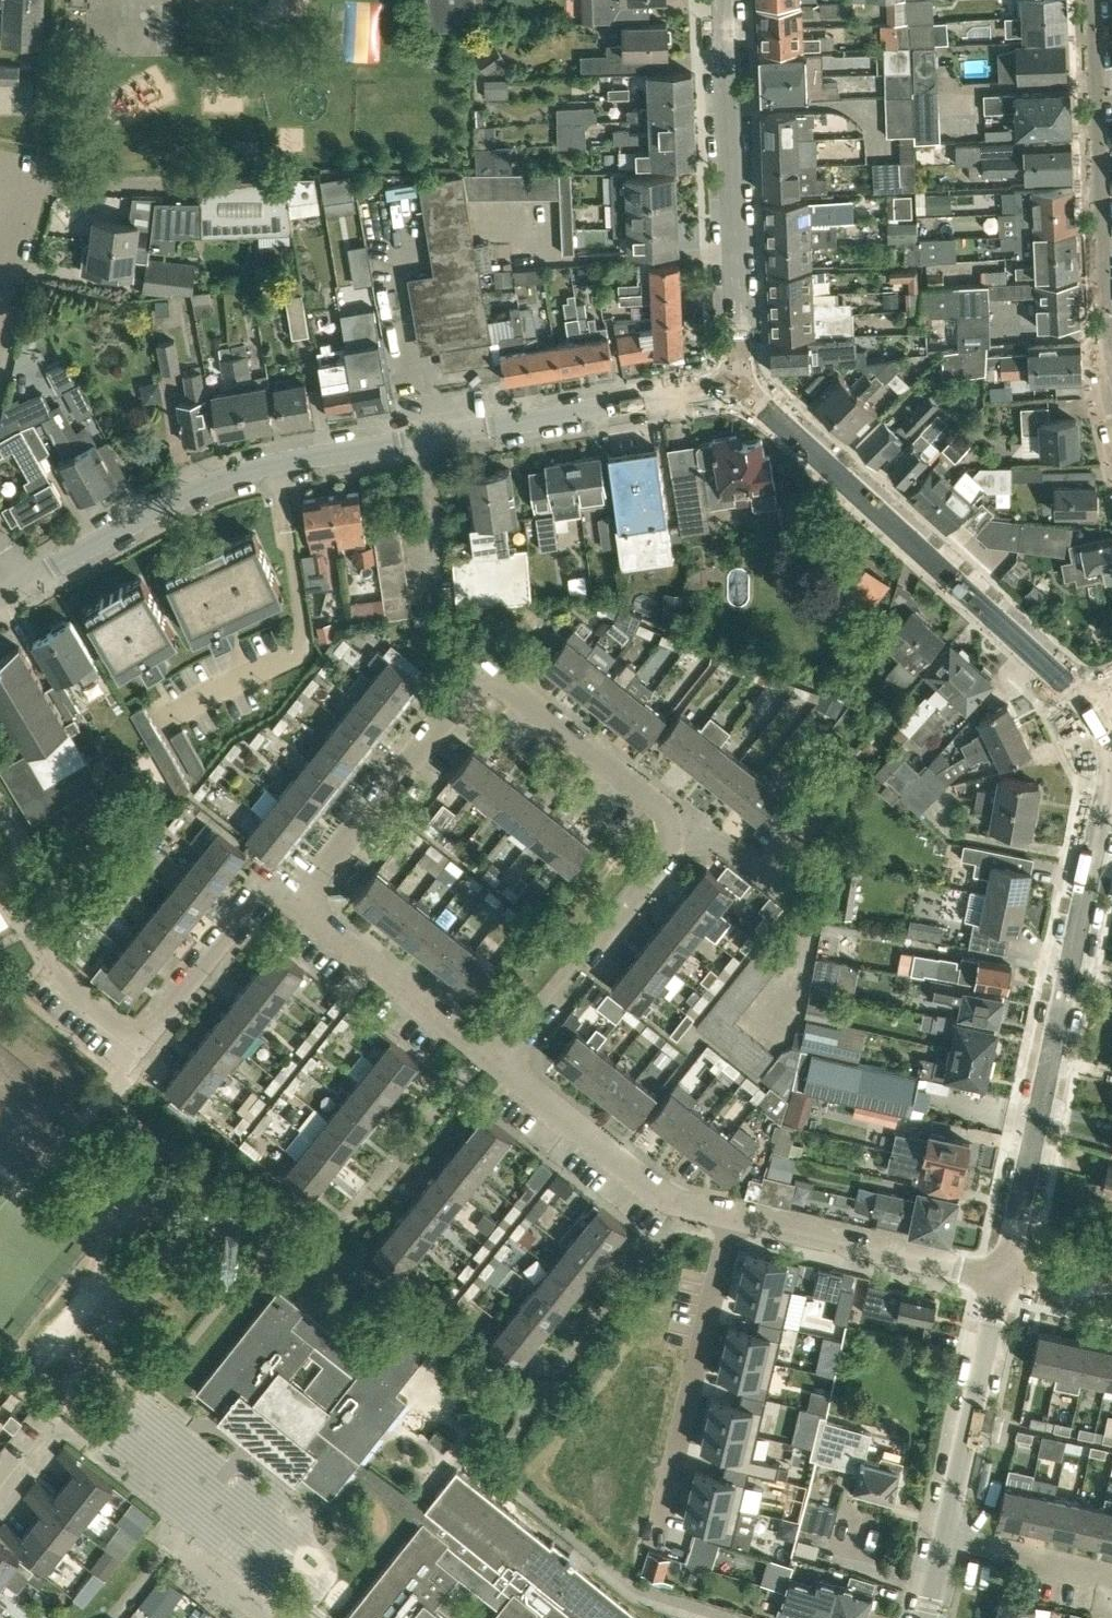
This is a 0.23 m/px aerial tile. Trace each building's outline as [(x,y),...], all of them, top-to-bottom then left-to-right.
[(5,3),(5,5),(5,6),(6,6),(6,17),(5,17),(5,19),(5,29),(4,30),(5,30),(4,41),(3,41),(3,43),(41,44),(41,43),(40,43),(40,32),(41,32),(41,30),(40,30),(41,20),(41,19),(41,7),(43,8),(43,0),(0,0),(0,2),(5,3)] [(428,27),(476,25),(475,0),(427,0),(428,27)] [(593,23),(597,22),(629,21),(628,1),(644,0),(592,0),(593,23)] [(909,22),(908,0),(887,0),(886,0),(887,23),(909,22)] [(1066,0),(1024,0),(1025,15),(1067,13),(1066,0)] [(853,1),(820,2),(821,15),(854,13),(853,1)] [(813,5),(757,8),(758,30),(803,28),(802,15),(814,14),(813,5)] [(1068,34),(1067,13),(1025,15),(1026,36),(1068,34)] [(933,22),(908,23),(910,45),(935,43),(933,22)] [(910,45),(908,23),(896,24),(898,46),(910,45)] [(639,55),(659,55),(668,55),(667,24),(623,26),(624,46),(608,47),(609,70),(639,69),(639,55)] [(803,36),(803,28),(758,30),(759,51),(821,48),(820,35),(803,36)] [(1066,43),(1018,45),(1019,78),(1067,76),(1066,43)] [(496,45),(476,59),(486,73),(506,59),(496,45)] [(884,47),(884,72),(911,72),(910,47),(884,47)] [(915,91),(938,90),(937,47),(913,48),(915,91)] [(823,53),(759,56),(761,99),(839,95),(838,83),(825,84),(823,53)] [(0,65),(0,81),(17,82),(17,66),(0,65)] [(648,74),(649,96),(693,94),(692,72),(648,74)] [(912,72),(911,72),(884,72),(885,97),(913,95),(913,91),(912,72)] [(508,79),(484,80),(485,98),(508,97),(508,79)] [(629,87),(608,87),(608,98),(629,98),(629,87)] [(1018,133),(1072,130),(1070,89),(984,94),(985,113),(1003,112),(1003,110),(1016,110),(1018,133)] [(913,91),(913,95),(912,108),(913,118),(939,118),(938,90),(915,91),(913,91)] [(694,117),(693,94),(649,96),(649,108),(627,109),(627,120),(650,119),(694,117)] [(912,108),(913,95),(885,97),(886,109),(912,108)] [(557,122),(585,121),(597,121),(596,106),(557,108),(557,122)] [(476,108),(476,126),(485,126),(485,108),(476,108)] [(913,118),(912,108),(886,109),(886,122),(913,121),(913,118)] [(814,111),(761,113),(762,140),(799,138),(798,125),(815,125),(814,111)] [(695,140),(694,117),(650,119),(651,141),(695,140)] [(939,118),(913,118),(913,121),(913,135),(914,143),(940,141),(939,118)] [(585,121),(557,122),(558,148),(586,147),(585,121)] [(913,135),(913,121),(886,122),(887,136),(913,135)] [(815,138),(799,138),(762,140),(763,166),(800,165),(799,153),(816,152),(815,138)] [(636,166),(696,163),(695,140),(651,141),(651,149),(635,150),(636,166)] [(969,166),(1071,161),(1071,141),(1025,143),(1026,152),(1002,153),(1002,143),(982,144),(982,146),(969,147),(969,166)] [(512,147),(494,148),(477,148),(477,174),(480,174),(493,174),(505,173),(512,173),(512,147)] [(915,161),(901,162),(903,192),(917,191),(915,161)] [(1072,179),(1071,161),(969,166),(970,178),(983,177),(983,175),(1027,173),(1027,181),(1072,179)] [(889,192),(903,192),(901,162),(887,163),(889,192)] [(889,192),(887,163),(873,163),(874,193),(889,192)] [(800,165),(763,166),(764,194),(828,192),(827,177),(817,177),(817,165),(800,165)] [(493,174),(493,199),(504,199),(505,173),(493,174)] [(518,173),(512,173),(505,173),(504,199),(519,198),(518,173)] [(518,173),(519,198),(532,198),(532,173),(518,173)] [(532,198),(546,198),(545,173),(532,173),(532,198)] [(560,198),(560,203),(572,202),(570,173),(545,173),(546,198),(560,198)] [(463,174),(420,181),(434,273),(448,363),(479,359),(480,364),(494,362),(491,342),(487,320),(479,270),(475,244),(467,199),(463,174)] [(467,199),(480,199),(480,174),(477,174),(467,174),(467,199)] [(480,199),(493,199),(493,174),(480,174),(480,199)] [(613,202),(676,199),(675,174),(612,177),(613,202)] [(322,180),(325,202),(354,197),(351,175),(322,180)] [(95,219),(92,241),(138,245),(150,247),(173,250),(175,238),(175,235),(259,231),(290,230),(293,230),(283,176),(201,177),(201,200),(157,201),(157,197),(133,196),(129,224),(95,219)] [(314,177),(285,178),(285,180),(288,197),(289,203),(291,215),(319,210),(317,198),(314,177)] [(1016,210),(1033,210),(1074,208),(1073,187),(1015,190),(1016,204),(1016,210)] [(950,193),(917,195),(917,213),(951,212),(950,193)] [(911,195),(894,195),(894,217),(912,217),(911,195)] [(677,224),(676,199),(613,202),(614,227),(677,224)] [(809,201),(765,203),(766,226),(810,224),(835,223),(848,222),(847,199),(809,201)] [(574,227),(572,202),(560,203),(562,228),(574,227)] [(1075,230),(1074,208),(1033,210),(1016,210),(1017,219),(1017,232),(1075,230)] [(888,242),(904,241),(918,241),(917,221),(888,222),(888,242)] [(835,223),(810,224),(766,226),(767,247),(811,245),(836,244),(835,223)] [(678,250),(677,224),(614,227),(614,234),(628,233),(629,252),(678,250)] [(575,253),(574,227),(562,228),(563,252),(575,253)] [(1035,256),(1076,254),(1075,231),(1001,236),(1002,248),(1015,248),(1016,257),(1035,256)] [(927,262),(936,262),(939,261),(939,258),(942,257),(941,237),(919,238),(921,263),(927,262)] [(85,247),(84,256),(86,259),(90,261),(90,262),(88,274),(133,279),(136,260),(138,245),(92,241),(92,243),(88,244),(85,247)] [(918,241),(904,241),(904,263),(918,263),(918,241)] [(356,285),(372,282),(368,257),(365,245),(350,247),(356,285)] [(812,266),(811,245),(767,247),(767,267),(812,266)] [(1078,275),(1076,254),(1035,256),(1036,264),(1015,266),(1016,277),(1035,276),(1035,278),(1078,275)] [(192,267),(149,262),(145,292),(169,295),(169,291),(189,293),(192,267)] [(493,268),(491,268),(491,271),(494,271),(495,287),(513,286),(512,269),(511,262),(504,263),(504,270),(500,270),(499,264),(493,264),(493,268)] [(936,272),(936,262),(927,262),(928,284),(944,283),(943,272),(936,272)] [(630,294),(644,293),(652,293),(680,291),(679,264),(650,266),(651,278),(641,279),(641,284),(618,285),(619,295),(630,294)] [(578,267),(580,284),(594,282),(592,266),(578,267)] [(908,277),(909,288),(918,288),(917,268),(890,269),(891,278),(908,277)] [(986,271),(987,285),(1005,284),(1006,284),(1006,270),(986,271)] [(813,294),(812,271),(768,273),(769,295),(813,294)] [(302,281),(293,282),(295,294),(285,296),(292,338),(309,335),(302,295),(304,294),(302,281)] [(1038,328),(1081,326),(1078,281),(1029,284),(1030,295),(1031,295),(1037,295),(1037,307),(1038,328)] [(1006,297),(1005,284),(987,285),(987,298),(1006,297)] [(926,353),(942,351),(986,346),(989,345),(986,297),(985,285),(922,289),(924,323),(924,331),(926,353)] [(252,287),(242,287),(243,302),(253,301),(252,287)] [(905,289),(906,300),(907,310),(920,309),(920,288),(918,288),(909,288),(905,289)] [(209,291),(196,292),(198,306),(211,304),(209,291)] [(652,293),(644,293),(630,294),(619,295),(605,295),(606,315),(616,314),(615,305),(652,303),(653,319),(682,317),(680,291),(652,293)] [(578,312),(578,316),(587,367),(613,362),(606,324),(596,326),(594,316),(588,317),(584,294),(575,295),(576,301),(576,304),(578,312)] [(813,301),(813,294),(769,295),(770,316),(824,314),(852,313),(851,302),(836,303),(836,300),(813,301)] [(168,300),(155,300),(157,315),(170,314),(168,300)] [(576,301),(563,303),(565,314),(578,312),(576,304),(576,301)] [(374,308),(340,314),(345,346),(347,359),(357,410),(373,407),(391,404),(374,308)] [(505,380),(531,376),(527,349),(522,323),(520,308),(510,309),(513,325),(512,325),(513,336),(498,338),(501,352),(505,380)] [(852,313),(824,314),(770,316),(771,339),(837,336),(853,335),(852,313)] [(579,375),(578,368),(587,367),(578,316),(568,318),(566,319),(570,341),(554,344),(559,371),(561,371),(562,378),(579,375)] [(682,317),(653,319),(653,329),(617,335),(621,361),(683,351),(682,317)] [(554,344),(552,344),(539,347),(537,335),(534,336),(532,322),(522,323),(527,349),(531,376),(540,375),(541,381),(558,378),(557,372),(559,371),(554,344)] [(924,323),(908,323),(909,332),(924,331),(924,323)] [(176,342),(159,345),(164,375),(182,371),(176,342)] [(239,389),(246,430),(272,425),(265,384),(254,386),(246,342),(232,345),(236,372),(240,389),(239,389)] [(772,371),(775,371),(811,369),(828,367),(857,364),(857,350),(809,352),(809,342),(771,344),(772,371)] [(323,350),(318,351),(330,415),(357,410),(347,359),(345,346),(331,349),(330,343),(322,344),(323,350)] [(1001,355),(986,357),(986,367),(1082,362),(1081,343),(1028,346),(1028,354),(1001,355)] [(236,372),(232,345),(219,347),(224,374),(236,372)] [(943,380),(985,373),(986,367),(986,357),(986,346),(942,351),(943,380)] [(821,372),(813,380),(806,386),(815,395),(811,400),(830,419),(871,378),(890,359),(858,365),(864,371),(850,385),(837,373),(829,381),(821,372)] [(890,359),(871,378),(830,419),(849,438),(876,412),(863,400),(877,385),(882,381),(885,383),(899,368),(890,359)] [(1084,381),(1082,362),(986,367),(985,373),(986,378),(1030,376),(1030,384),(1084,381)] [(177,403),(182,433),(184,441),(212,436),(212,435),(210,427),(201,371),(184,374),(189,401),(177,403)] [(299,421),(298,420),(312,418),(305,379),(291,382),(290,377),(276,379),(276,384),(274,385),(281,424),(285,423),(286,426),(288,427),(297,425),(298,424),(299,421)] [(80,418),(92,412),(79,385),(66,391),(80,418)] [(220,434),(246,430),(239,389),(213,394),(220,434)] [(41,392),(21,400),(35,424),(43,421),(47,419),(54,416),(50,409),(41,392)] [(883,419),(857,446),(877,466),(903,439),(937,406),(928,396),(912,412),(913,412),(894,431),(883,419)] [(59,404),(50,409),(54,416),(63,431),(97,492),(116,481),(97,446),(95,443),(86,427),(76,433),(74,430),(59,404)] [(1050,406),(1021,408),(1023,433),(1042,432),(1043,454),(1078,452),(1076,420),(1051,421),(1050,406)] [(938,413),(935,417),(888,467),(896,475),(896,479),(900,483),(904,483),(905,484),(939,447),(931,439),(947,422),(938,413)] [(54,416),(47,419),(58,439),(55,441),(65,460),(57,465),(74,495),(78,502),(97,492),(63,431),(54,416)] [(974,419),(965,429),(974,438),(984,427),(974,419)] [(13,449),(29,478),(24,481),(30,492),(10,503),(10,504),(20,521),(21,523),(62,500),(51,481),(40,459),(51,453),(35,424),(10,434),(0,439),(0,457),(13,449)] [(958,433),(943,449),(955,461),(971,446),(958,433)] [(738,443),(737,435),(714,439),(714,442),(701,444),(697,450),(700,463),(704,466),(711,508),(737,504),(736,495),(752,492),(754,509),(777,505),(775,490),(776,490),(770,455),(765,456),(764,447),(763,447),(762,439),(738,443)] [(663,494),(664,493),(658,448),(609,455),(616,516),(617,520),(618,527),(614,528),(619,567),(671,561),(666,513),(663,494)] [(600,456),(573,460),(578,498),(580,507),(607,503),(600,456)] [(927,512),(953,483),(942,473),(948,465),(940,458),(907,495),(927,512)] [(578,498),(573,460),(547,464),(547,469),(531,471),(536,509),(553,506),(554,516),(537,518),(542,553),(559,550),(554,517),(581,513),(580,507),(578,498)] [(962,491),(953,483),(927,512),(947,530),(973,501),(982,490),(1009,491),(1009,466),(980,466),(972,478),(962,491)] [(510,469),(487,472),(503,599),(533,595),(528,543),(514,545),(513,541),(508,541),(505,521),(517,519),(510,469)] [(1069,486),(1069,470),(1042,470),(1042,496),(1057,496),(1057,513),(1097,513),(1097,486),(1069,486)] [(710,531),(701,471),(674,475),(683,535),(710,531)] [(474,538),(450,541),(452,552),(456,583),(458,605),(503,599),(487,472),(465,476),(466,484),(474,538)] [(331,495),(337,533),(350,531),(352,544),(366,541),(358,491),(331,495)] [(337,533),(331,495),(304,499),(311,550),(325,548),(323,535),(337,533)] [(983,500),(963,522),(975,533),(990,517),(996,511),(983,500)] [(616,516),(599,518),(600,529),(614,528),(618,527),(617,520),(616,516)] [(990,517),(975,533),(988,545),(1004,546),(1019,548),(1019,543),(1024,544),(1027,522),(1007,519),(990,517)] [(1027,522),(1024,544),(1042,546),(1064,548),(1065,539),(1070,540),(1072,527),(1045,524),(1027,522)] [(399,527),(373,531),(375,543),(401,539),(399,527)] [(227,620),(240,614),(240,615),(241,614),(240,614),(254,608),(255,608),(254,607),(268,601),(268,602),(269,601),(268,601),(269,601),(271,607),(283,601),(281,596),(282,596),(282,594),(280,595),(278,589),(279,589),(253,532),(225,545),(224,543),(214,547),(216,552),(205,557),(202,553),(193,557),(194,560),(166,572),(192,629),(193,629),(195,634),(194,634),(195,636),(196,635),(198,640),(211,635),(216,646),(235,637),(227,620)] [(1062,562),(1065,578),(1072,577),(1076,576),(1078,582),(1099,578),(1098,571),(1104,570),(1103,568),(1111,566),(1111,536),(1078,544),(1071,545),(1074,560),(1068,561),(1062,562)] [(401,539),(375,543),(377,556),(403,552),(401,539)] [(372,545),(354,547),(357,564),(374,562),(372,545)] [(324,551),(303,554),(301,554),(306,585),(328,582),(324,551)] [(403,552),(377,556),(379,568),(405,564),(403,552)] [(854,599),(843,613),(859,625),(890,583),(859,560),(838,587),(854,599)] [(405,564),(379,568),(381,581),(407,577),(405,564)] [(705,566),(686,568),(688,584),(707,582),(705,566)] [(407,577),(381,581),(383,593),(408,589),(407,577)] [(157,649),(163,645),(162,646),(163,646),(163,645),(167,651),(178,644),(175,639),(177,638),(176,637),(174,638),(171,633),(173,632),(141,578),(124,588),(122,587),(101,599),(102,601),(85,611),(117,665),(118,664),(121,669),(120,670),(121,672),(122,671),(125,676),(136,669),(133,663),(133,664),(134,664),(134,663),(139,660),(149,675),(166,665),(157,649)] [(456,583),(442,585),(445,606),(458,605),(456,583)] [(408,589),(383,593),(384,605),(410,601),(408,589)] [(606,613),(615,617),(617,612),(618,612),(621,605),(609,601),(610,598),(601,596),(597,612),(606,613)] [(379,599),(347,600),(347,616),(379,615),(379,599)] [(410,601),(384,605),(386,618),(412,614),(410,601)] [(440,608),(413,615),(415,623),(442,617),(440,608)] [(902,654),(884,674),(887,677),(904,693),(926,670),(926,669),(922,672),(915,665),(943,635),(913,608),(896,627),(885,639),(902,654)] [(682,630),(683,612),(663,611),(662,624),(682,630)] [(617,612),(615,617),(614,620),(628,627),(631,619),(618,612),(617,612)] [(94,660),(81,640),(70,621),(68,622),(66,620),(64,619),(53,626),(52,629),(53,631),(34,642),(57,681),(44,689),(58,712),(71,733),(80,728),(72,714),(80,709),(62,679),(78,669),(86,681),(99,673),(92,661),(94,660)] [(332,622),(315,627),(319,641),(336,637),(332,622)] [(640,623),(637,631),(651,637),(655,629),(640,623)] [(678,639),(663,633),(660,641),(674,647),(678,639)] [(352,643),(345,637),(335,650),(342,655),(343,654),(352,643)] [(544,666),(564,682),(587,653),(567,637),(544,666)] [(352,643),(343,654),(353,662),(362,651),(352,643)] [(701,650),(687,643),(683,651),(698,658),(701,650)] [(950,643),(926,669),(926,670),(939,683),(901,725),(911,734),(973,667),(968,662),(970,661),(968,659),(972,655),(962,647),(959,650),(950,643)] [(71,733),(58,712),(44,689),(19,646),(0,658),(0,705),(27,750),(46,781),(60,805),(100,781),(71,733)] [(418,681),(416,680),(389,658),(383,653),(378,649),(368,661),(379,670),(373,677),(402,700),(418,681)] [(607,669),(587,653),(564,682),(584,698),(607,669)] [(737,662),(722,657),(719,665),(744,674),(747,666),(737,662)] [(325,662),(319,670),(325,675),(335,663),(333,661),(329,658),(325,662)] [(607,669),(584,698),(604,714),(627,685),(637,672),(627,665),(617,677),(607,669)] [(744,674),(769,683),(772,675),(747,666),(744,674)] [(976,670),(973,667),(911,734),(922,743),(960,701),(966,707),(991,680),(989,678),(993,674),(983,666),(980,670),(978,668),(976,670)] [(769,683),(784,689),(787,680),(772,675),(769,683)] [(320,682),(313,677),(304,689),(310,694),(320,682)] [(373,677),(358,697),(386,720),(402,700),(373,677)] [(797,684),(794,692),(809,698),(812,689),(797,684)] [(647,701),(627,685),(604,714),(624,730),(647,701)] [(822,693),(817,701),(838,712),(844,702),(823,691),(822,693)] [(304,702),(297,696),(287,708),(294,714),(304,702)] [(342,716),(370,740),(386,720),(358,697),(342,716)] [(667,717),(647,701),(624,730),(644,745),(667,717)] [(1007,703),(979,717),(986,732),(974,738),(975,739),(963,745),(967,754),(979,748),(991,742),(1019,728),(1007,703)] [(158,760),(170,753),(142,706),(130,713),(158,760)] [(658,741),(678,757),(701,728),(681,712),(658,741)] [(289,721),(282,715),(272,728),(279,734),(289,721)] [(711,715),(701,728),(678,757),(698,772),(721,744),(731,731),(730,730),(728,732),(710,719),(712,716),(711,715)] [(342,716),(325,738),(353,761),(370,740),(342,716)] [(1019,728),(991,742),(979,748),(967,754),(971,763),(982,757),(983,760),(988,757),(990,761),(998,756),(1002,765),(1030,751),(1019,728)] [(183,729),(170,736),(196,779),(205,767),(183,729)] [(266,735),(259,729),(249,742),(256,747),(266,735)] [(338,780),(353,761),(325,738),(309,757),(338,780)] [(242,747),(235,742),(225,754),(232,759),(242,747)] [(698,772),(718,788),(741,759),(721,744),(698,772)] [(899,792),(914,777),(919,771),(904,757),(910,751),(902,744),(877,771),(899,792)] [(451,777),(472,793),(494,765),(474,749),(451,777)] [(46,781),(27,750),(0,767),(9,781),(32,822),(60,805),(46,781)] [(942,751),(931,764),(936,769),(949,761),(942,751)] [(170,753),(158,760),(181,798),(190,786),(170,753)] [(309,757),(293,777),(322,800),(338,780),(309,757)] [(760,775),(741,759),(718,788),(738,804),(760,775)] [(226,767),(219,761),(209,773),(216,779),(226,767)] [(150,763),(133,772),(142,787),(158,778),(150,763)] [(514,781),(494,765),(472,793),(491,809),(514,781)] [(919,775),(938,793),(948,782),(928,765),(919,775)] [(758,820),(781,791),(760,775),(738,804),(758,820)] [(938,793),(919,775),(910,785),(929,802),(938,793)] [(1039,783),(1001,776),(996,803),(1034,809),(1039,783)] [(322,800),(293,777),(278,797),(306,820),(322,800)] [(210,787),(203,781),(193,794),(200,799),(210,787)] [(511,825),(534,797),(514,781),(491,809),(511,825)] [(887,785),(881,792),(893,803),(899,797),(887,785)] [(919,813),(929,802),(910,785),(900,795),(919,813)] [(977,799),(991,802),(993,792),(978,790),(977,799)] [(278,797),(262,816),(290,839),(306,820),(278,797)] [(553,812),(534,797),(511,825),(531,840),(553,812)] [(989,811),(991,802),(977,799),(975,809),(989,811)] [(1029,835),(1034,809),(996,803),(991,828),(1029,835)] [(179,812),(169,825),(175,830),(185,817),(179,812)] [(553,812),(531,840),(551,856),(573,828),(553,812)] [(290,839),(262,816),(246,836),(275,859),(290,839)] [(437,838),(443,831),(430,821),(424,828),(437,838)] [(211,838),(201,850),(229,873),(246,852),(213,825),(206,834),(211,838)] [(155,826),(145,838),(152,844),(162,831),(155,826)] [(412,826),(406,833),(419,843),(424,836),(412,826)] [(594,844),(573,828),(551,856),(571,873),(594,844)] [(455,853),(461,846),(448,836),(443,843),(455,853)] [(437,876),(440,873),(451,858),(450,858),(431,842),(425,849),(427,850),(418,861),(437,876)] [(990,876),(986,893),(1026,901),(1032,871),(1011,867),(1013,853),(964,843),(962,858),(976,861),(974,873),(990,876)] [(139,845),(129,858),(136,863),(146,851),(139,845)] [(214,892),(229,873),(201,850),(186,870),(214,892)] [(475,869),(481,862),(468,851),(462,858),(475,869)] [(463,868),(451,858),(440,873),(450,881),(456,874),(457,875),(463,868)] [(124,865),(114,877),(121,883),(131,870),(124,865)] [(494,884),(500,877),(488,867),(482,875),(494,884)] [(707,868),(691,889),(719,911),(736,891),(707,868)] [(849,868),(840,916),(852,918),(860,870),(849,868)] [(214,892),(186,870),(170,889),(198,912),(214,892)] [(377,871),(354,899),(375,915),(397,887),(377,871)] [(477,891),(483,883),(470,873),(464,880),(477,891)] [(513,900),(519,893),(507,883),(501,890),(513,900)] [(98,897),(105,902),(115,890),(108,884),(98,897)] [(375,915),(394,931),(417,903),(397,887),(375,915)] [(170,889),(155,909),(183,931),(198,912),(170,889)] [(496,906),(502,899),(489,889),(483,896),(496,906)] [(704,930),(719,911),(691,889),(676,908),(704,930)] [(1026,901),(986,893),(969,889),(963,918),(974,920),(969,945),(1008,953),(1013,929),(1020,930),(1026,901)] [(536,916),(542,909),(529,899),(524,906),(536,916)] [(394,931),(414,946),(436,918),(417,903),(394,931)] [(100,909),(93,904),(83,916),(90,922),(100,909)] [(11,923),(0,905),(0,930),(11,923)] [(516,921),(521,914),(509,905),(503,912),(516,921)] [(660,928),(688,950),(704,930),(676,908),(660,928)] [(183,931),(155,909),(139,928),(167,951),(183,931)] [(772,920),(765,915),(755,928),(762,933),(772,920)] [(433,962),(456,934),(436,918),(414,946),(433,962)] [(918,921),(916,936),(941,941),(943,925),(918,921)] [(74,941),(84,928),(77,923),(67,936),(74,941)] [(139,928),(123,948),(151,970),(167,951),(139,928)] [(673,970),(688,950),(660,928),(645,948),(673,970)] [(433,962),(453,977),(475,949),(456,934),(433,962)] [(749,935),(739,948),(746,953),(756,940),(749,935)] [(64,942),(59,949),(69,957),(74,949),(64,942)] [(784,960),(763,943),(753,955),(774,972),(784,960)] [(151,970),(123,948),(109,966),(103,961),(91,976),(119,999),(130,986),(136,990),(151,970)] [(275,948),(260,967),(288,991),(304,971),(275,948)] [(664,982),(673,970),(645,948),(630,966),(658,989),(664,994),(670,987),(664,982)] [(496,966),(475,949),(453,977),(474,994),(496,966)] [(897,951),(894,972),(906,973),(908,952),(897,951)] [(910,975),(924,977),(925,973),(937,976),(1007,987),(1009,977),(1011,976),(1012,970),(1011,966),(1011,965),(980,959),(978,970),(957,967),(958,961),(914,953),(910,975)] [(734,954),(724,966),(731,971),(741,959),(734,954)] [(753,955),(745,966),(766,982),(774,972),(753,955)] [(841,962),(816,958),(810,990),(836,995),(841,962)] [(658,989),(630,966),(614,987),(646,1013),(653,1005),(648,1001),(658,989)] [(745,966),(737,976),(758,993),(766,982),(745,966)] [(279,1003),(288,991),(260,967),(244,987),(272,1010),(273,1010),(279,1015),(285,1007),(279,1003)] [(711,968),(701,980),(715,991),(725,979),(711,968)] [(758,993),(737,976),(729,986),(750,1003),(758,993)] [(928,996),(962,1003),(961,1012),(999,1019),(1000,1016),(1002,1014),(1004,1007),(1002,1006),(1003,997),(966,990),(967,986),(932,979),(928,996)] [(729,986),(721,997),(741,1013),(750,1003),(729,986)] [(272,1010),(244,987),(228,1007),(257,1030),(272,1010)] [(629,1008),(610,992),(598,1007),(618,1023),(624,1015),(629,1008)] [(693,1005),(700,1010),(709,998),(703,993),(693,1005)] [(344,1003),(338,997),(328,1010),(335,1015),(344,1003)] [(697,1027),(712,1039),(728,1019),(734,1022),(741,1013),(721,997),(697,1027)] [(805,1017),(813,1018),(829,1022),(832,1023),(836,1008),(808,1001),(805,1017)] [(241,1050),(257,1030),(228,1007),(212,1027),(241,1050)] [(349,1007),(333,1028),(340,1033),(356,1012),(349,1007)] [(629,1008),(624,1015),(635,1024),(640,1017),(629,1008)] [(687,1012),(670,1034),(677,1040),(694,1018),(687,1012)] [(835,1012),(833,1021),(841,1023),(843,1014),(835,1012)] [(571,1013),(560,1027),(570,1035),(582,1021),(571,1013)] [(957,1034),(954,1049),(993,1057),(997,1041),(994,1040),(996,1031),(960,1023),(960,1018),(935,1014),(932,1029),(957,1034)] [(312,1029),(306,1037),(313,1043),(319,1035),(329,1023),(322,1017),(312,1029)] [(829,1025),(829,1022),(813,1018),(812,1022),(807,1021),(800,1048),(859,1061),(866,1030),(841,1024),(841,1028),(829,1025)] [(726,1051),(743,1030),(734,1022),(728,1019),(712,1039),(726,1051)] [(642,1030),(654,1040),(660,1033),(647,1023),(642,1030)] [(576,1076),(598,1047),(608,1036),(596,1026),(587,1038),(578,1031),(555,1059),(576,1076)] [(225,1070),(241,1050),(212,1027),(197,1047),(225,1070)] [(726,1051),(737,1059),(754,1038),(743,1030),(726,1051)] [(328,1035),(318,1048),(324,1053),(335,1040),(328,1035)] [(296,1049),(290,1056),(297,1062),(313,1043),(306,1037),(296,1049)] [(737,1059),(747,1067),(764,1046),(754,1038),(737,1059)] [(667,1039),(661,1046),(674,1056),(679,1049),(667,1039)] [(402,1084),(419,1062),(391,1040),(374,1061),(402,1084)] [(717,1072),(722,1066),(727,1060),(708,1044),(702,1051),(715,1061),(710,1067),(717,1072)] [(775,1055),(764,1046),(747,1067),(758,1076),(775,1055)] [(181,1066),(209,1089),(225,1070),(197,1047),(181,1066)] [(595,1091),(618,1063),(598,1047),(576,1076),(595,1091)] [(792,1086),(911,1115),(921,1117),(930,1079),(920,1076),(815,1052),(801,1049),(796,1070),(795,1074),(792,1086)] [(989,1073),(993,1057),(954,1049),(949,1066),(923,1060),(920,1073),(947,1079),(948,1074),(983,1082),(986,1072),(989,1073)] [(312,1055),(302,1067),(309,1072),(319,1060),(312,1055)] [(287,1074),(297,1062),(290,1056),(280,1068),(287,1074)] [(781,1092),(795,1074),(796,1070),(778,1056),(762,1077),(781,1092)] [(741,1083),(747,1076),(727,1060),(722,1066),(741,1083)] [(387,1103),(402,1084),(374,1061),(359,1081),(387,1103)] [(637,1078),(618,1063),(595,1091),(615,1106),(637,1078)] [(194,1109),(209,1089),(181,1066),(165,1086),(194,1109)] [(296,1074),(287,1086),(293,1092),(303,1080),(296,1074)] [(264,1088),(265,1088),(272,1094),(282,1081),(274,1075),(264,1088)] [(747,1076),(741,1083),(717,1113),(723,1117),(746,1087),(754,1093),(749,1098),(756,1104),(766,1091),(747,1076)] [(637,1078),(615,1106),(635,1123),(658,1094),(637,1078)] [(371,1123),(387,1103),(359,1081),(343,1100),(371,1123)] [(770,1086),(766,1091),(756,1104),(781,1123),(788,1099),(770,1086)] [(650,1117),(670,1133),(693,1105),(673,1089),(650,1117)] [(280,1094),(271,1105),(278,1111),(287,1099),(280,1094)] [(249,1108),(256,1113),(266,1100),(259,1095),(249,1108)] [(328,1120),(356,1142),(371,1123),(343,1100),(328,1120)] [(899,1113),(871,1106),(856,1102),(852,1116),(867,1120),(895,1127),(899,1113)] [(713,1121),(693,1105),(670,1133),(690,1149),(713,1121)] [(265,1113),(256,1125),(262,1130),(272,1118),(265,1113)] [(240,1137),(240,1132),(250,1120),(243,1114),(233,1127),(234,1127),(226,1137),(238,1147),(239,1145),(244,1140),(240,1137)] [(497,1157),(513,1136),(484,1114),(468,1134),(497,1157)] [(340,1161),(356,1142),(328,1120),(312,1139),(340,1161)] [(713,1121),(690,1149),(710,1165),(733,1137),(713,1121)] [(782,1122),(773,1151),(789,1155),(796,1127),(782,1122)] [(740,1128),(733,1137),(710,1165),(730,1182),(760,1144),(740,1128)] [(896,1131),(892,1150),(893,1150),(964,1166),(964,1164),(968,1163),(969,1157),(967,1154),(969,1143),(944,1137),(945,1135),(932,1132),(931,1134),(929,1134),(928,1138),(896,1131)] [(481,1176),(497,1157),(468,1134),(453,1153),(481,1176)] [(244,1140),(239,1145),(255,1158),(261,1151),(245,1138),(244,1140)] [(325,1181),(340,1161),(312,1139),(297,1159),(325,1181)] [(892,1150),(888,1169),(913,1174),(912,1178),(918,1179),(918,1181),(959,1190),(961,1179),(964,1178),(966,1171),(963,1169),(964,1166),(893,1150),(892,1150)] [(465,1196),(481,1176),(453,1153),(437,1173),(465,1196)] [(796,1159),(773,1153),(767,1173),(791,1180),(796,1159)] [(297,1159),(281,1178),(309,1201),(325,1181),(297,1159)] [(553,1169),(543,1160),(527,1180),(531,1183),(537,1189),(553,1169)] [(1109,1166),(1104,1189),(1111,1191),(1111,1166),(1109,1166)] [(465,1196),(437,1173),(421,1193),(449,1216),(465,1196)] [(758,1199),(758,1200),(772,1203),(774,1195),(792,1200),(795,1188),(796,1184),(765,1175),(763,1180),(763,1181),(758,1199)] [(548,1200),(558,1187),(551,1182),(541,1194),(548,1200)] [(521,1196),(515,1204),(521,1209),(537,1189),(531,1183),(521,1196)] [(862,1197),(876,1201),(952,1218),(954,1211),(957,1211),(959,1201),(956,1200),(957,1198),(919,1190),(917,1198),(865,1187),(862,1197)] [(434,1235),(449,1216),(421,1193),(405,1212),(434,1235)] [(526,1214),(533,1220),(543,1207),(548,1200),(541,1194),(526,1214)] [(951,1226),(952,1218),(876,1201),(873,1212),(913,1221),(910,1230),(949,1238),(949,1237),(952,1235),(953,1229),(951,1226)] [(515,1204),(499,1223),(506,1228),(511,1222),(521,1209),(515,1204)] [(576,1221),(583,1227),(611,1249),(627,1229),(599,1206),(591,1216),(587,1212),(581,1213),(576,1221)] [(389,1232),(418,1255),(434,1235),(405,1212),(389,1232)] [(527,1227),(533,1220),(526,1214),(510,1233),(524,1244),(528,1248),(537,1235),(527,1227)] [(477,1227),(488,1235),(497,1224),(487,1216),(477,1227)] [(611,1249),(583,1227),(576,1221),(560,1241),(567,1246),(596,1269),(611,1249)] [(495,1241),(506,1228),(499,1223),(489,1236),(495,1241)] [(402,1275),(418,1255),(389,1232),(373,1252),(402,1275)] [(510,1233),(495,1253),(502,1259),(508,1264),(524,1244),(510,1233)] [(483,1243),(474,1255),(480,1260),(490,1248),(483,1243)] [(596,1269),(567,1246),(552,1265),(580,1288),(596,1269)] [(746,1253),(741,1277),(782,1287),(782,1286),(787,1263),(746,1253)] [(489,1260),(479,1273),(486,1278),(496,1266),(489,1260)] [(465,1280),(475,1268),(468,1262),(458,1275),(465,1280)] [(564,1308),(580,1288),(552,1265),(536,1285),(564,1308)] [(819,1268),(813,1294),(826,1297),(832,1271),(819,1268)] [(841,1286),(841,1288),(851,1290),(854,1275),(844,1273),(844,1274),(841,1286)] [(741,1277),(735,1301),(762,1308),(759,1320),(783,1326),(792,1289),(782,1286),(782,1287),(741,1277)] [(474,1279),(463,1292),(464,1292),(470,1297),(480,1284),(474,1279)] [(452,1281),(442,1294),(449,1299),(452,1296),(459,1287),(452,1281)] [(904,1292),(904,1290),(869,1283),(863,1312),(896,1319),(898,1315),(931,1322),(933,1312),(935,1312),(937,1304),(935,1301),(936,1299),(904,1292)] [(549,1327),(564,1308),(536,1285),(520,1305),(549,1327)] [(395,1325),(368,1359),(350,1345),(311,1314),(278,1288),(196,1391),(223,1412),(218,1419),(244,1440),(252,1446),(295,1480),(299,1474),(330,1498),(353,1469),(360,1460),(407,1400),(397,1391),(428,1352),(395,1325)] [(851,1290),(841,1288),(838,1300),(836,1306),(851,1309),(855,1291),(851,1290)] [(378,1312),(389,1298),(380,1291),(369,1305),(378,1312)] [(457,1301),(448,1312),(455,1318),(465,1305),(458,1299),(457,1301)] [(533,1347),(549,1327),(520,1305),(505,1324),(533,1347)] [(729,1326),(723,1350),(775,1362),(782,1330),(783,1326),(759,1320),(756,1332),(729,1326)] [(488,1344),(517,1367),(533,1347),(505,1324),(488,1344)] [(1065,1336),(1040,1330),(1032,1367),(1057,1373),(1065,1336)] [(834,1361),(836,1336),(797,1333),(795,1358),(834,1361)] [(1065,1336),(1057,1373),(1054,1385),(1079,1391),(1082,1378),(1089,1341),(1065,1336)] [(1106,1384),(1111,1356),(1111,1346),(1089,1341),(1082,1378),(1106,1384)] [(723,1350),(718,1374),(745,1380),(742,1393),(766,1398),(775,1362),(723,1350)] [(816,1372),(834,1376),(836,1369),(817,1365),(816,1372)] [(712,1399),(706,1422),(758,1435),(765,1403),(766,1398),(742,1393),(739,1405),(712,1399)] [(819,1414),(820,1411),(808,1408),(801,1406),(799,1418),(818,1422),(819,1414)] [(4,1424),(15,1433),(24,1422),(13,1413),(4,1424)] [(819,1414),(809,1458),(815,1460),(818,1460),(859,1471),(856,1487),(854,1494),(877,1500),(895,1504),(904,1462),(898,1460),(895,1469),(878,1465),(879,1460),(864,1456),(870,1433),(826,1422),(827,1420),(826,1420),(826,1416),(819,1414)] [(1030,1424),(1046,1428),(1048,1419),(1032,1416),(1030,1424)] [(706,1422),(700,1446),(728,1453),(725,1465),(749,1471),(776,1478),(780,1464),(752,1457),(758,1435),(706,1422)] [(1072,1426),(1056,1422),(1054,1430),(1070,1434),(1072,1426)] [(1096,1430),(1080,1427),(1078,1436),(1094,1440),(1096,1430)] [(447,1446),(452,1440),(437,1429),(428,1439),(443,1451),(447,1446)] [(1018,1429),(1017,1437),(1032,1441),(1034,1432),(1018,1429)] [(1104,1432),(1102,1441),(1111,1443),(1111,1434),(1104,1432)] [(1043,1434),(1041,1444),(1057,1447),(1059,1437),(1043,1434)] [(1065,1449),(1081,1452),(1082,1444),(1067,1440),(1065,1449)] [(77,1469),(67,1482),(97,1507),(106,1496),(117,1506),(126,1495),(65,1446),(58,1455),(77,1469)] [(1091,1446),(1089,1454),(1105,1457),(1107,1449),(1091,1446)] [(383,1477),(360,1460),(353,1469),(421,1523),(346,1617),(447,1617),(434,1607),(460,1576),(500,1608),(492,1617),(642,1617),(589,1576),(573,1562),(576,1559),(569,1554),(567,1558),(552,1546),(555,1542),(553,1541),(550,1544),(456,1469),(425,1508),(383,1477)] [(695,1471),(689,1495),(740,1507),(740,1506),(749,1471),(725,1465),(722,1477),(695,1471)] [(786,1478),(789,1467),(780,1465),(777,1476),(786,1478)] [(31,1487),(81,1527),(97,1507),(67,1482),(56,1494),(38,1480),(31,1487)] [(1006,1485),(998,1520),(1022,1525),(1030,1490),(1006,1485)] [(44,1510),(34,1523),(64,1548),(81,1527),(31,1487),(26,1495),(44,1510)] [(1022,1525),(1047,1531),(1054,1495),(1030,1490),(1022,1525)] [(689,1495),(683,1519),(710,1525),(707,1538),(732,1544),(740,1507),(689,1495)] [(1079,1501),(1054,1495),(1047,1531),(1071,1536),(1079,1501)] [(137,1539),(153,1518),(133,1501),(116,1522),(120,1526),(137,1539)] [(1096,1541),(1104,1506),(1079,1501),(1071,1536),(1096,1541)] [(807,1502),(800,1527),(830,1535),(837,1510),(807,1502)] [(1104,1506),(1096,1541),(1111,1545),(1111,1508),(1104,1506)] [(5,1521),(0,1527),(0,1530),(47,1569),(64,1548),(34,1523),(23,1535),(5,1521)] [(120,1560),(137,1539),(120,1526),(103,1547),(120,1560)] [(2,1581),(13,1568),(27,1579),(34,1571),(0,1543),(0,1579),(2,1581)] [(679,1558),(681,1547),(659,1543),(656,1554),(679,1558)] [(105,1549),(91,1568),(104,1579),(119,1560),(105,1549)] [(649,1553),(643,1573),(664,1580),(670,1559),(649,1553)] [(72,1597),(75,1600),(83,1606),(104,1580),(93,1571),(72,1597)] [(163,1576),(154,1588),(175,1604),(184,1593),(163,1576)] [(790,1581),(787,1594),(866,1616),(869,1607),(871,1605),(873,1600),(871,1598),(872,1595),(838,1585),(838,1586),(813,1579),(811,1587),(790,1581)] [(780,1601),(784,1590),(769,1586),(766,1594),(776,1597),(775,1600),(780,1601)] [(810,1616),(809,1617),(866,1617),(866,1616),(787,1594),(783,1608),(810,1616)] [(1036,1603),(1001,1596),(996,1617),(1032,1617),(1036,1603)] [(205,1608),(197,1617),(217,1617),(205,1608)]
